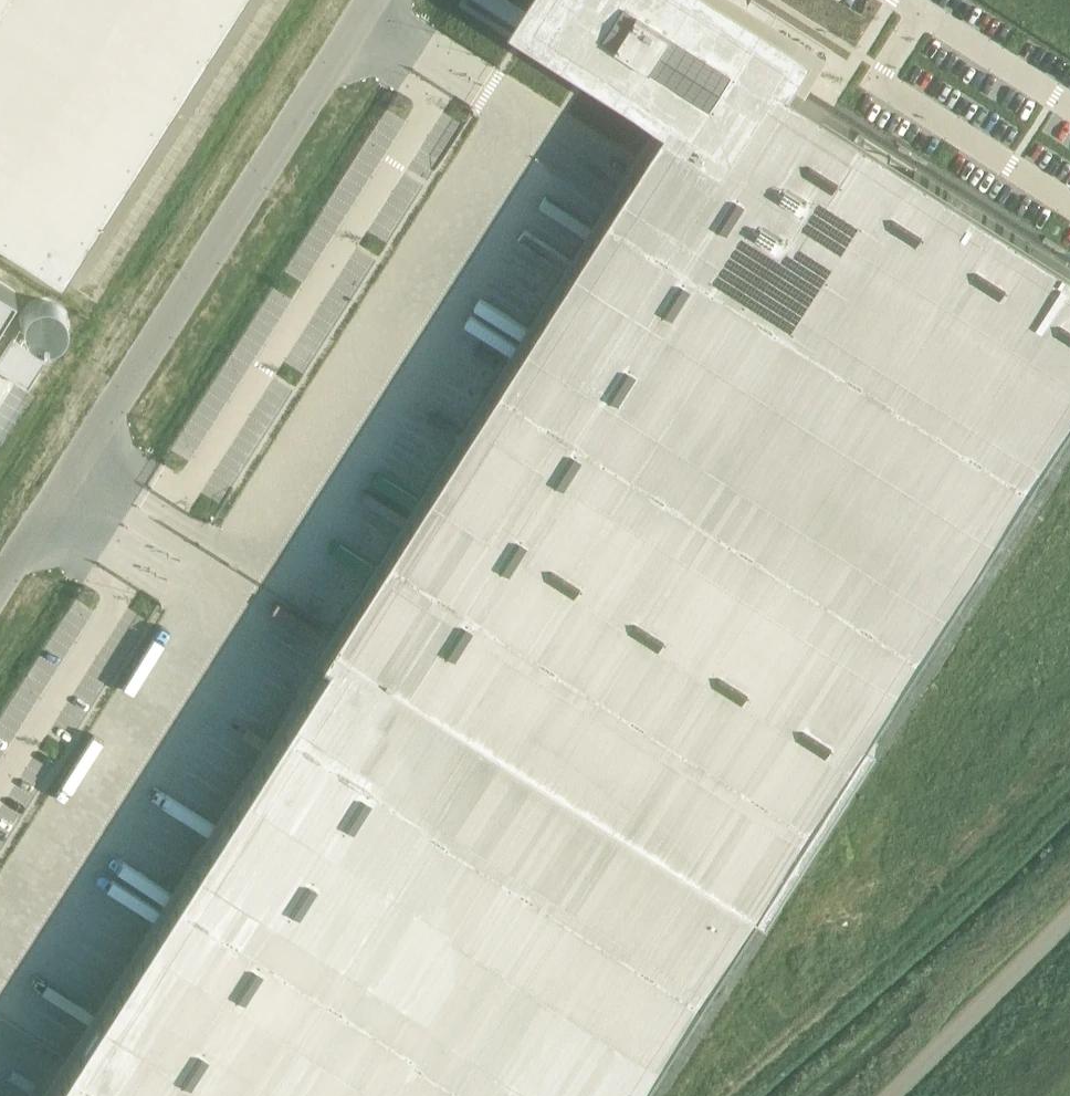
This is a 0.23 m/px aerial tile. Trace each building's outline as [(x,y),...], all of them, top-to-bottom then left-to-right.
[(59,274),(234,0),(0,0),(0,236),(59,274)] [(339,634),(762,904),(1069,419),(1069,257),(781,72),(796,50),(766,31),(763,37),(738,21),(741,15),(718,0),(712,0),(710,3),(705,0),(569,0),(552,27),(675,106),(339,634)] [(14,289),(0,280),(0,312),(14,289)] [(649,1080),(762,904),(339,634),(44,1095),(631,1095),(649,1080)]
